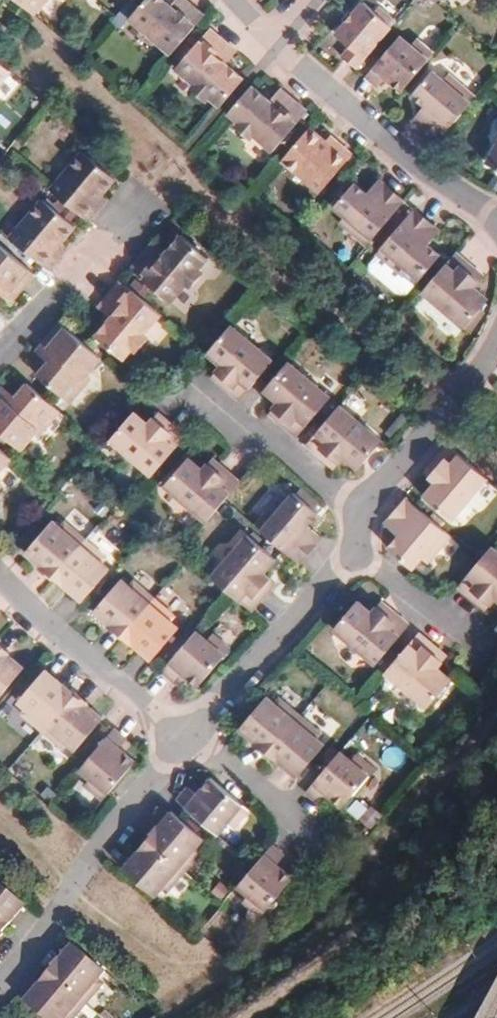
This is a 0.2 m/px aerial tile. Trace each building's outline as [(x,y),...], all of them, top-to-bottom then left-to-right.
[(166,56),(198,18),(177,0),(174,0),(168,7),(160,0),(156,5),(150,0),(139,0),(122,20),(166,56)] [(336,57),(351,70),(390,23),(371,7),(365,15),(355,7),(346,18),(339,27),(330,38),(343,49),(336,57)] [(339,27),(346,18),(340,13),(332,22),(339,27)] [(207,63),(214,54),(194,36),(159,78),(179,94),(179,102),(191,112),(200,111),(208,117),(230,91),(212,77),(217,71),(207,63)] [(356,81),(368,91),(380,76),(384,79),(382,81),(385,83),(383,86),(394,96),(427,56),(408,40),(402,47),(392,38),(356,81)] [(217,71),(223,63),(224,62),(214,54),(207,63),(217,71)] [(434,145),(472,101),(444,77),(440,82),(429,73),(409,97),(421,107),(418,111),(425,117),(415,129),(434,145)] [(380,76),(368,91),(374,96),(383,86),(385,83),(382,81),(384,79),(380,76)] [(299,125),(277,106),(270,115),(261,108),(257,113),(239,97),(216,124),(227,133),(226,142),(237,151),(246,150),(264,165),(299,125)] [(269,99),(261,108),(270,115),(277,106),(269,99)] [(425,117),(418,111),(408,123),(415,129),(425,117)] [(300,134),(274,164),(313,196),(345,159),(332,148),(328,153),(317,144),(315,147),(300,134)] [(328,153),(332,148),(322,139),(317,144),(328,153)] [(484,168),(496,176),(496,146),(484,168)] [(75,152),(43,190),(83,225),(93,212),(87,207),(97,195),(93,192),(106,178),(75,152)] [(369,196),(378,186),(371,180),(363,191),(369,196)] [(333,223),(361,247),(398,203),(378,186),(369,196),(363,191),(359,195),(346,184),(327,207),(338,217),(333,223)] [(87,207),(93,212),(103,201),(97,195),(87,207)] [(35,199),(2,238),(42,272),(53,259),(47,254),(56,242),(53,240),(65,225),(35,199)] [(405,209),(368,253),(369,254),(393,275),(398,269),(410,279),(430,255),(418,245),(421,241),(415,236),(424,225),(405,209)] [(430,230),(424,225),(415,236),(421,241),(430,230)] [(139,253),(122,273),(161,306),(178,286),(187,288),(194,279),(193,269),(202,258),(177,237),(162,253),(157,249),(149,256),(142,250),(139,253)] [(47,254),(53,259),(63,248),(56,242),(47,254)] [(149,242),(142,250),(149,256),(157,249),(149,242)] [(3,293),(22,272),(0,253),(0,290),(3,293)] [(393,275),(369,254),(361,264),(361,270),(386,292),(392,294),(398,294),(410,279),(398,269),(393,275)] [(465,291),(471,283),(463,277),(467,271),(449,255),(415,294),(456,328),(478,302),(465,291)] [(476,278),(467,271),(463,277),(471,283),(476,278)] [(114,283),(95,304),(104,312),(98,320),(103,324),(86,344),(112,366),(120,355),(130,355),(139,345),(138,335),(154,316),(114,283)] [(95,304),(89,312),(88,313),(98,320),(104,312),(95,304)] [(44,359),(38,365),(29,377),(60,404),(80,381),(77,378),(94,359),(55,326),(34,350),(44,359)] [(263,363),(224,329),(201,355),(211,364),(205,372),(214,379),(209,385),(230,403),(263,363)] [(44,359),(34,350),(28,357),(38,365),(44,359)] [(323,402),(282,366),(258,394),(271,405),(266,411),(275,418),(269,425),(290,441),(323,402)] [(214,379),(205,372),(201,378),(209,385),(214,379)] [(7,450),(23,432),(27,435),(49,410),(17,382),(5,396),(0,402),(0,444),(7,450)] [(375,446),(333,410),(299,450),(320,467),(325,462),(334,468),(339,463),(352,474),(375,446)] [(275,418),(266,411),(260,417),(269,425),(275,418)] [(178,442),(157,424),(152,431),(144,424),(139,429),(125,417),(102,445),(145,480),(178,442)] [(149,417),(144,424),(152,431),(157,424),(149,417)] [(483,487),(442,452),(417,482),(428,491),(424,496),(434,504),(429,510),(449,527),(483,487)] [(325,462),(320,467),(328,474),(334,468),(325,462)] [(151,498),(193,534),(216,507),(227,494),(206,477),(201,483),(192,476),(189,481),(176,470),(151,498)] [(198,470),(192,476),(201,483),(206,477),(198,470)] [(434,504),(424,496),(419,502),(429,510),(434,504)] [(270,506),(247,534),(291,571),(308,550),(297,541),(303,534),(300,531),(309,519),(285,499),(276,510),(270,506)] [(394,532),(388,540),(390,542),(380,555),(404,575),(412,564),(418,569),(440,542),(397,505),(383,523),(394,532)] [(394,532),(383,523),(376,531),(388,540),(394,532)] [(45,586),(47,583),(79,545),(59,528),(54,535),(45,528),(20,559),(34,571),(31,574),(45,586)] [(315,543),(303,534),(297,541),(308,550),(315,543)] [(241,540),(205,583),(221,598),(244,617),(263,595),(256,589),(263,582),(257,577),(269,563),(241,540)] [(79,545),(47,583),(74,605),(100,574),(94,568),(99,562),(79,545)] [(484,611),(489,605),(496,612),(496,564),(484,552),(470,567),(450,591),(470,609),(475,603),(484,611)] [(269,587),(263,582),(256,589),(263,595),(269,587)] [(111,646),(115,642),(147,605),(127,589),(122,595),(113,588),(87,619),(102,632),(99,635),(111,646)] [(475,603),(470,609),(480,616),(484,611),(475,603)] [(167,622),(147,605),(115,642),(142,666),(169,634),(162,628),(167,622)] [(371,609),(365,615),(374,622),(379,616),(371,609)] [(374,622),(365,615),(360,622),(347,611),(324,638),(366,673),(400,633),(379,616),(374,622)] [(200,645),(189,636),(154,676),(166,686),(176,675),(182,680),(180,684),(190,693),(223,653),(205,639),(200,645)] [(409,641),(375,681),(417,716),(440,688),(427,677),(433,670),(424,664),(429,658),(409,641)] [(15,669),(2,657),(5,654),(0,650),(0,687),(15,669)] [(437,665),(429,658),(424,664),(433,670),(437,665)] [(17,714),(37,731),(69,693),(41,670),(14,702),(22,708),(17,714)] [(173,692),(180,684),(182,680),(176,675),(166,686),(173,692)] [(69,693),(37,731),(56,748),(61,742),(69,749),(97,716),(82,704),(84,702),(71,690),(69,693)] [(256,765),(259,761),(291,723),(272,708),(266,715),(258,708),(232,739),(246,750),(243,754),(256,765)] [(312,741),(291,723),(259,761),(289,786),(314,755),(306,748),(312,741)] [(110,755),(120,742),(107,731),(72,772),(80,780),(75,786),(96,804),(128,765),(120,757),(114,758),(110,755)] [(127,748),(120,742),(110,755),(114,758),(120,757),(127,748)] [(333,757),(297,799),(310,810),(320,798),(324,801),(324,806),(333,814),(367,774),(349,759),(343,766),(333,757)] [(200,783),(192,792),(193,799),(190,802),(178,792),(167,805),(208,839),(218,828),(224,833),(239,816),(200,783)] [(184,785),(178,792),(190,802),(193,799),(192,792),(184,785)] [(310,810),(315,815),(324,806),(324,801),(320,798),(310,810)] [(373,829),(383,815),(370,806),(360,820),(373,829)] [(135,844),(138,846),(175,879),(192,858),(186,853),(193,844),(162,818),(149,832),(147,830),(135,844)] [(175,879),(138,846),(114,875),(146,902),(153,892),(159,897),(175,879)] [(284,885),(276,878),(271,877),(266,874),(276,862),(263,851),(246,871),(228,893),(240,902),(234,909),(251,924),(284,885)] [(271,877),(276,878),(283,868),(276,862),(266,874),(271,877)] [(15,906),(0,893),(0,924),(15,906)] [(38,979),(40,981),(77,1012),(93,994),(88,989),(97,979),(65,952),(50,969),(48,967),(38,979)] [(16,1009),(27,1017),(72,1017),(77,1012),(40,981),(16,1009)]
